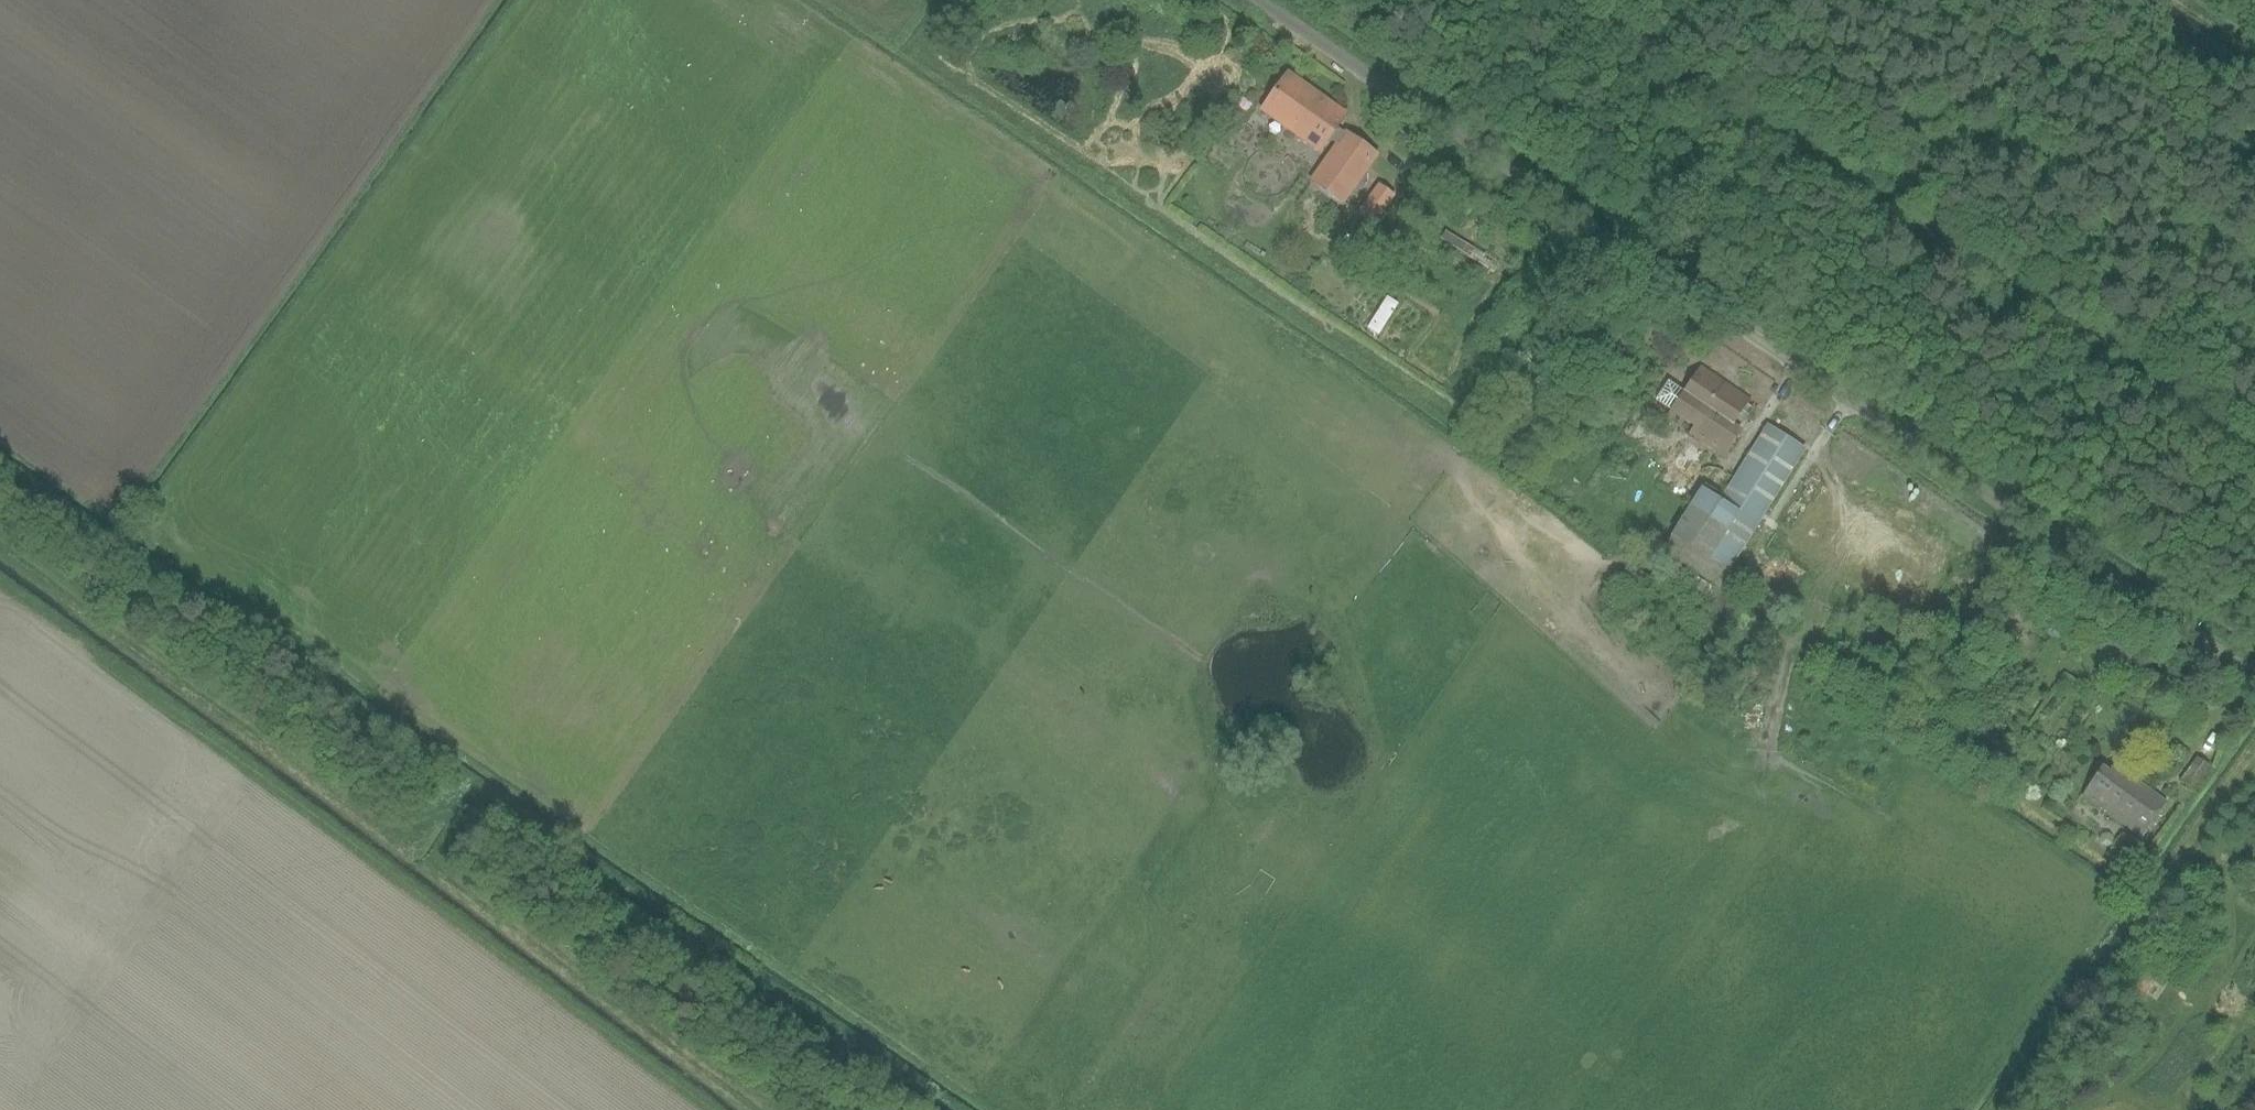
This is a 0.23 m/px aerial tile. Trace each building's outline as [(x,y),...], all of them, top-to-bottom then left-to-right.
[(1346,134),(1339,128),(1348,116),(1289,73),(1262,111),(1321,154),(1331,141),(1337,145),(1311,182),(1344,205),(1379,155),(1347,132),(1346,134)] [(1397,196),(1380,184),(1358,215),(1375,227),(1397,196)] [(1372,327),(1385,335),(1406,301),(1393,293),(1372,327)] [(1750,401),(1702,367),(1685,392),(1670,382),(1657,400),(1672,411),(1667,417),(1672,421),(1676,416),(1694,428),(1690,433),(1724,457),(1742,431),(1733,425),(1750,401)] [(1700,489),(1661,551),(1718,587),(1804,450),(1767,427),(1720,502),(1700,489)] [(1662,567),(1707,596),(1713,587),(1667,558),(1662,567)] [(2193,790),(2209,767),(2197,758),(2180,781),(2193,790)] [(2142,839),(2167,803),(2114,763),(2108,771),(2102,767),(2081,795),(2142,839)] [(2137,1003),(2152,982),(2140,973),(2125,994),(2137,1003)]
